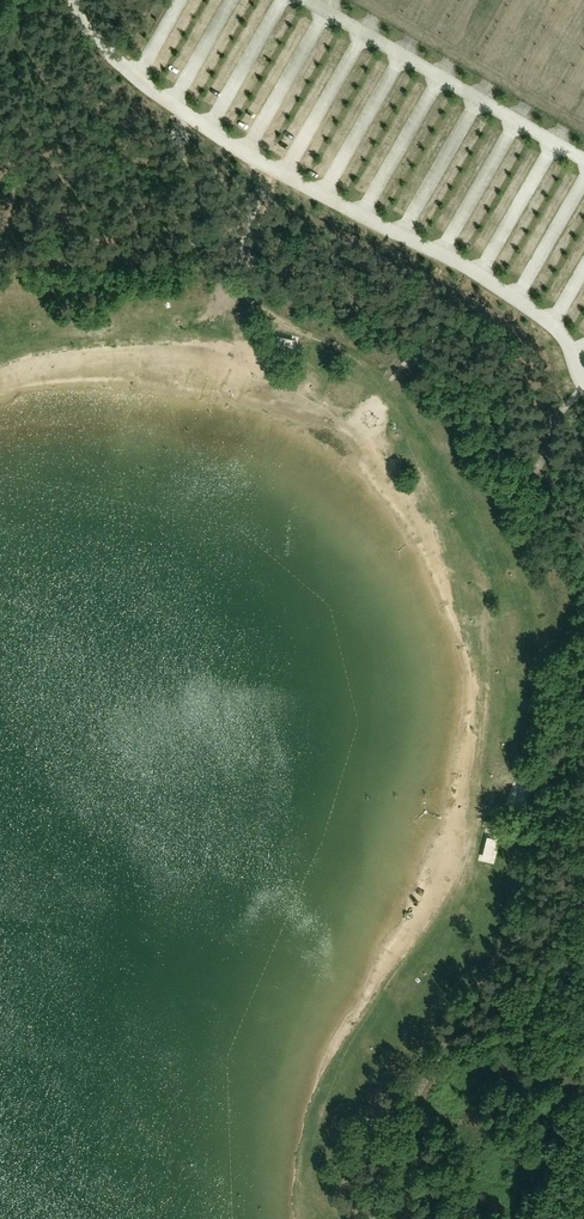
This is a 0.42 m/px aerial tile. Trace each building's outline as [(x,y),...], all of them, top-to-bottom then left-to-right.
[(293,341),(293,342),(290,341),(290,340),(279,338),(279,337),(277,345),(292,348),(294,341),(293,341)] [(488,839),(490,839),(489,842),(488,842),(484,857),(491,859),(495,840),(488,838),(488,839)]
